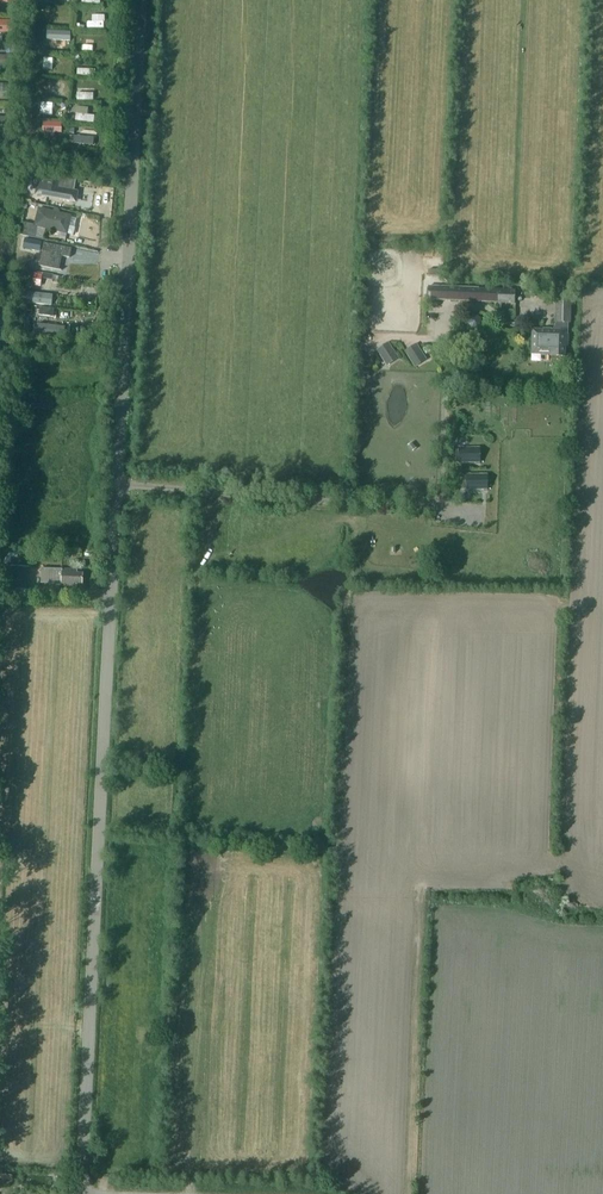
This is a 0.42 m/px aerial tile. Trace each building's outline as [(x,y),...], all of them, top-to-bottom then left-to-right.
[(67,16),(67,8),(50,8),(50,16),(67,16)] [(14,21),(0,20),(0,33),(14,34),(14,21)] [(11,55),(0,55),(0,66),(11,66),(11,55)] [(10,84),(0,84),(0,92),(10,92),(10,84)] [(88,114),(89,106),(76,106),(76,121),(95,121),(96,114),(88,114)] [(74,123),(75,116),(65,115),(65,122),(74,123)] [(9,117),(0,117),(0,131),(8,131),(9,117)] [(43,136),(55,137),(55,132),(62,132),(62,123),(43,122),(43,136)] [(68,141),(92,144),(93,137),(69,134),(68,141)] [(57,189),(59,178),(27,173),(26,181),(39,183),(37,195),(76,201),(77,193),(57,189)] [(39,208),(35,225),(26,223),(23,232),(36,235),(38,228),(68,234),(72,215),(39,208)] [(42,242),(31,240),(29,250),(40,253),(42,242)] [(45,267),(62,270),(59,269),(62,256),(70,258),(72,248),(44,243),(42,252),(50,253),(47,267),(45,266),(45,267)] [(27,280),(41,283),(43,275),(28,272),(27,280)] [(428,300),(516,304),(516,290),(429,286),(428,300)] [(533,329),(532,355),(552,355),(551,355),(565,356),(565,346),(567,346),(568,334),(567,334),(568,322),(569,323),(570,298),(570,289),(557,289),(557,298),(556,323),(553,330),(533,329)] [(22,301),(52,306),(54,294),(24,290),(22,301)] [(54,318),(55,309),(40,307),(39,316),(54,318)] [(38,324),(37,334),(64,337),(65,327),(38,324)] [(377,350),(387,366),(399,358),(389,342),(377,350)] [(405,351),(415,367),(427,359),(417,343),(405,351)] [(461,449),(461,462),(476,462),(476,464),(480,464),(480,448),(461,449)] [(469,475),(469,488),(484,488),(484,491),(488,491),(488,475),(469,475)] [(0,589),(30,590),(31,567),(2,565),(0,589)] [(79,570),(54,569),(42,568),(42,583),(63,584),(63,586),(78,586),(78,584),(84,584),(84,573),(79,573),(79,570)]
